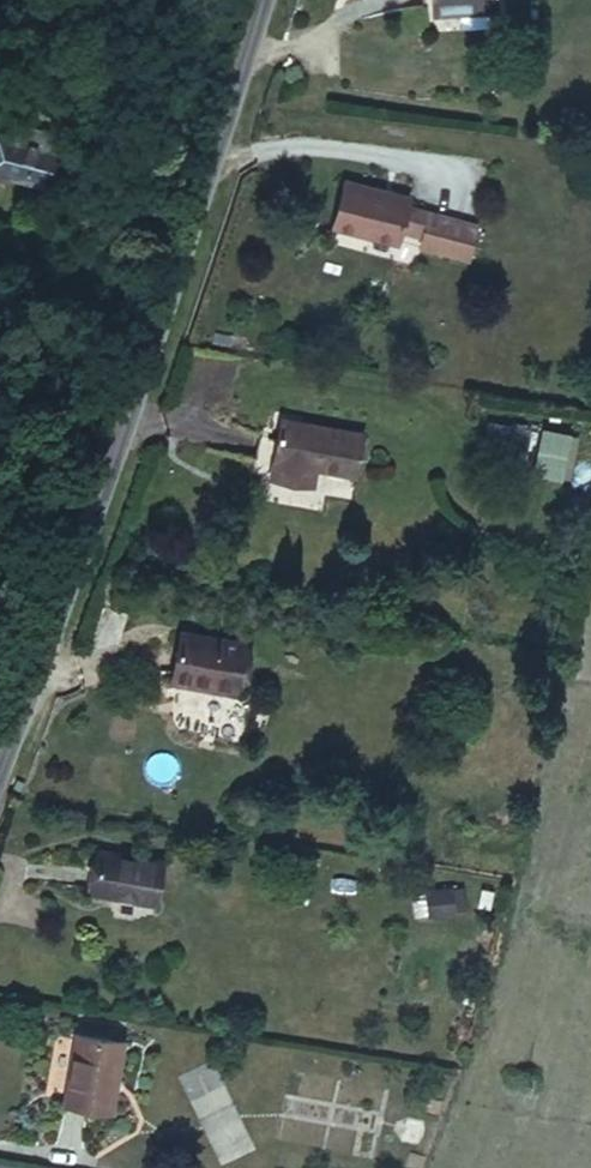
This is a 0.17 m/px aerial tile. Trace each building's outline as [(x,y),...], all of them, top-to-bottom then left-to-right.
[(431,13),(459,11),(459,5),(498,3),(497,0),(430,0),(431,13)] [(459,5),(459,11),(498,9),(498,3),(459,5)] [(0,91),(0,141),(7,143),(4,159),(9,171),(23,175),(46,106),(0,91)] [(408,198),(344,182),(333,225),(397,241),(400,231),(423,237),(421,247),(468,258),(476,223),(406,206),(408,198)] [(354,475),(361,434),(281,419),(272,472),(313,480),(315,468),(354,475)] [(489,423),(485,443),(525,450),(528,430),(489,423)] [(532,475),(570,483),(580,436),(542,428),(532,475)] [(312,486),(313,480),(272,472),(271,478),(312,486)] [(243,645),(179,633),(172,676),(174,677),(233,687),(236,688),(243,645)] [(231,693),(233,687),(174,677),(173,682),(231,693)] [(163,861),(100,851),(93,892),(135,898),(136,896),(157,900),(163,861)] [(449,889),(453,913),(465,911),(461,887),(449,889)] [(453,913),(449,889),(414,894),(417,918),(453,913)] [(110,1111),(122,1042),(76,1034),(65,1104),(110,1111)] [(380,1106),(384,1089),(340,1081),(336,1097),(380,1106)]
